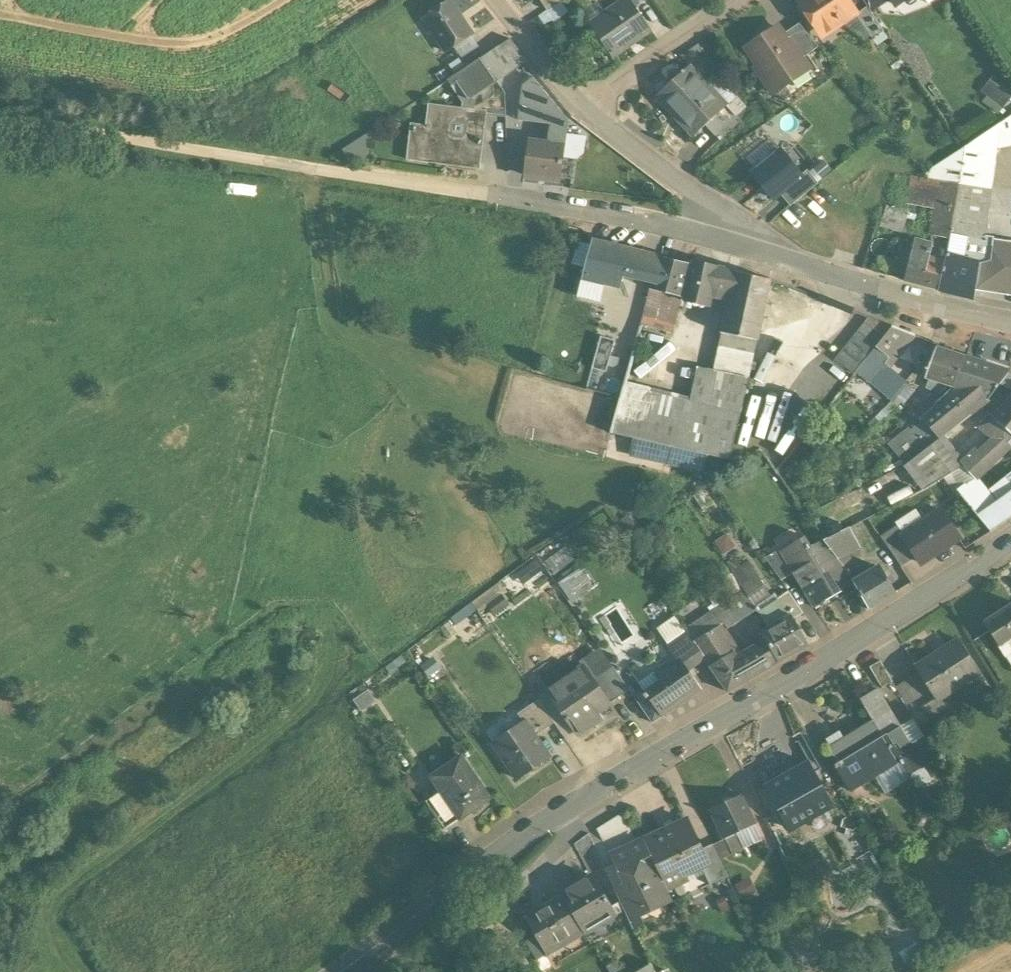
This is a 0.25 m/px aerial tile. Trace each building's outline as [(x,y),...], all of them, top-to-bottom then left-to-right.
[(546,12),(564,0),(538,0),(546,12)] [(627,0),(589,26),(612,58),(650,33),(634,10),(627,0)] [(647,0),(627,0),(634,10),(648,1),(647,0)] [(797,1),(806,14),(812,16),(823,32),(838,22),(841,26),(856,16),(857,15),(847,0),(798,0),(797,1)] [(867,8),(870,13),(889,0),(862,0),(867,8)] [(449,2),(423,20),(424,21),(446,53),(445,53),(446,54),(452,49),(472,36),(472,35),(471,36),(450,3),(449,2)] [(870,13),(867,8),(857,15),(856,16),(873,40),(884,33),(870,13)] [(818,48),(799,25),(784,35),(789,43),(791,42),(803,59),(818,48)] [(784,35),(783,36),(778,29),(747,51),(759,69),(756,71),(772,95),(786,85),(787,78),(806,65),(803,59),(791,42),(789,43),(784,35)] [(481,50),(472,36),(452,49),(461,63),(481,50)] [(509,41),(453,78),(468,101),(495,83),(526,62),(509,41)] [(704,85),(689,68),(683,74),(682,73),(679,75),(680,76),(654,99),(667,113),(670,110),(679,120),(676,123),(691,139),(703,128),(725,108),(704,85)] [(1005,114),(1010,107),(1010,85),(998,74),(982,93),(1005,114)] [(725,108),(736,119),(747,109),(737,98),(736,100),(714,76),(704,85),(725,108)] [(554,105),(533,80),(523,88),(519,122),(553,126),(554,105)] [(468,101),(466,113),(483,116),(505,119),(504,95),(495,83),(468,101)] [(553,126),(552,145),(528,142),(524,176),(559,180),(559,179),(571,180),(574,162),(562,160),(568,122),(554,105),(553,126)] [(466,113),(429,108),(426,129),(411,127),(408,150),(410,150),(434,153),(432,165),(434,165),(435,160),(448,162),(447,165),(476,169),(483,116),(466,113)] [(725,108),(703,128),(718,144),(740,124),(736,119),(725,108)] [(970,145),(997,149),(1010,147),(1010,118),(970,145)] [(943,164),(917,133),(901,146),(930,181),(939,182),(943,164)] [(372,145),(365,136),(332,158),(369,165),(372,145)] [(983,241),(983,236),(997,149),(970,145),(964,150),(962,164),(959,185),(950,234),(967,237),(967,238),(968,238),(983,241)] [(781,152),(752,175),(773,200),(779,195),(801,177),(801,176),(781,152)] [(962,164),(945,165),(943,164),(939,182),(959,185),(962,164)] [(801,177),(779,195),(790,208),(818,185),(807,171),(801,176),(801,177)] [(930,181),(913,179),(905,213),(909,215),(915,217),(917,207),(936,209),(931,238),(949,240),(950,234),(959,185),(930,181)] [(903,236),(909,215),(905,213),(886,208),(880,229),(903,236)] [(967,237),(950,234),(947,253),(946,256),(963,260),(968,238),(967,238),(967,237)] [(983,241),(968,238),(963,260),(979,263),(979,265),(990,262),(993,243),(994,238),(983,236),(983,241)] [(949,240),(931,238),(930,244),(927,260),(944,264),(946,256),(947,253),(949,240)] [(916,240),(911,259),(926,263),(927,260),(930,244),(916,240)] [(650,283),(657,255),(592,241),(581,278),(604,284),(620,287),(623,276),(650,283)] [(993,243),(990,262),(979,265),(975,289),(998,292),(1010,294),(1010,246),(993,243)] [(691,263),(657,255),(650,283),(649,288),(682,297),(691,263)] [(963,260),(946,256),(944,264),(938,291),(974,301),(975,289),(979,265),(979,263),(963,260)] [(944,264),(927,260),(926,263),(911,259),(904,282),(938,291),(944,264)] [(717,266),(692,261),(691,263),(682,297),(708,304),(711,295),(717,266)] [(735,270),(717,266),(711,295),(728,299),(735,270)] [(721,331),(723,331),(757,339),(770,279),(735,270),(728,299),(721,331)] [(598,307),(604,284),(581,278),(575,301),(598,307)] [(682,297),(649,288),(641,316),(674,325),(682,297)] [(883,337),(864,322),(834,359),(853,374),(883,337)] [(892,327),(875,348),(889,359),(910,334),(892,327)] [(723,331),(715,367),(749,375),(757,339),(723,331)] [(634,345),(600,336),(592,368),(625,377),(634,345)] [(964,359),(936,349),(938,344),(932,342),(923,365),(924,368),(924,370),(927,371),(924,378),(928,380),(944,385),(954,388),(964,359)] [(875,348),(865,360),(878,372),(889,359),(875,348)] [(955,389),(923,421),(939,440),(942,437),(988,400),(1008,373),(964,359),(954,388),(955,389)] [(878,372),(865,360),(855,372),(869,383),(878,372)] [(697,363),(689,403),(740,415),(749,375),(715,367),(697,363)] [(623,387),(625,377),(592,368),(586,390),(619,400),(623,387)] [(887,368),(873,386),(895,405),(907,384),(887,368)] [(944,385),(928,380),(926,390),(938,395),(944,385)] [(623,387),(619,400),(610,433),(633,438),(706,456),(729,461),(740,415),(689,403),(623,387)] [(1005,410),(999,418),(996,415),(984,426),(996,440),(965,469),(973,480),(974,480),(978,477),(1010,453),(1010,415),(1005,410)] [(939,440),(923,421),(915,431),(930,448),(939,440)] [(915,431),(911,435),(909,432),(890,447),(908,467),(930,448),(915,431)] [(963,467),(942,437),(939,440),(930,448),(908,467),(907,468),(923,491),(930,487),(944,478),(963,467)] [(706,456),(633,438),(630,452),(702,469),(706,456)] [(963,467),(944,478),(954,494),(957,492),(973,480),(965,469),(963,467)] [(957,492),(960,496),(990,533),(1010,518),(1010,488),(996,499),(978,477),(974,480),(973,480),(957,492)] [(880,484),(850,501),(861,522),(880,511),(874,500),(885,494),(880,484)] [(902,536),(901,536),(912,552),(920,565),(958,539),(940,511),(902,536)] [(897,527),(880,538),(896,562),(912,552),(901,536),(902,536),(897,527)] [(849,528),(823,542),(836,558),(841,556),(859,548),(849,528)] [(810,549),(804,540),(782,554),(795,575),(816,607),(853,584),(845,570),(839,562),(836,558),(823,542),(823,541),(810,549)] [(782,554),(780,551),(766,560),(782,583),(795,575),(782,554)] [(728,566),(741,587),(750,581),(753,586),(758,582),(745,561),(739,565),(734,556),(725,562),(728,566)] [(862,580),(853,565),(845,570),(853,584),(854,585),(862,580)] [(862,580),(854,585),(868,610),(896,594),(881,569),(862,580)] [(568,581),(577,596),(593,585),(583,571),(568,581)] [(744,591),(696,621),(705,634),(694,641),(694,642),(704,657),(705,659),(710,666),(734,653),(726,642),(730,639),(725,631),(757,611),(755,608),(750,600),(759,594),(753,586),(750,581),(741,587),(744,591)] [(764,590),(758,582),(753,586),(759,594),(764,590)] [(488,602),(496,613),(509,603),(501,593),(498,595),(492,587),(480,596),(487,604),(488,602)] [(759,594),(750,600),(755,608),(770,598),(765,590),(764,590),(759,594)] [(787,590),(777,596),(790,616),(801,610),(787,590)] [(776,595),(770,598),(755,608),(757,611),(769,628),(790,616),(777,596),(776,595)] [(984,623),(1005,656),(1010,652),(1010,606),(984,623)] [(460,621),(469,635),(478,628),(469,615),(460,621)] [(769,628),(761,633),(778,663),(808,646),(790,616),(769,628)] [(693,643),(688,636),(670,648),(678,659),(679,658),(683,664),(688,661),(692,666),(704,657),(694,642),(693,643)] [(959,640),(916,667),(928,686),(938,702),(938,701),(935,697),(977,671),(980,675),(981,675),(959,640)] [(734,653),(710,666),(728,692),(765,670),(756,657),(753,659),(748,652),(738,658),(734,653)] [(388,665),(398,678),(409,671),(399,657),(388,665)] [(678,659),(655,675),(661,683),(645,694),(661,717),(701,689),(683,664),(679,658),(678,659)] [(880,662),(869,668),(882,689),(893,682),(880,662)] [(583,667),(560,683),(564,688),(551,696),(548,692),(546,693),(569,725),(569,724),(578,736),(601,720),(596,713),(609,704),(593,682),(583,667)] [(629,691),(613,668),(593,682),(609,704),(629,691)] [(932,723),(929,718),(914,694),(904,679),(894,685),(921,729),(932,723)] [(938,702),(928,686),(914,694),(929,718),(942,709),(938,702)] [(368,688),(354,698),(361,708),(375,698),(368,688)] [(878,691),(862,701),(876,725),(899,763),(900,763),(907,775),(936,759),(924,737),(911,745),(878,691)] [(645,694),(635,701),(651,723),(661,717),(645,694)] [(538,701),(517,716),(522,724),(534,740),(534,739),(554,725),(538,701)] [(522,724),(493,745),(518,783),(550,761),(534,739),(534,740),(522,724)] [(847,742),(832,752),(839,764),(835,766),(847,786),(872,770),(879,766),(883,773),(899,763),(876,725),(847,742)] [(841,733),(826,742),(832,752),(847,742),(841,733)] [(488,802),(459,759),(430,779),(440,794),(458,822),(488,802)] [(879,766),(872,770),(885,791),(908,777),(907,775),(900,763),(899,763),(883,773),(879,766)] [(808,765),(766,788),(789,830),(832,807),(808,765)] [(458,822),(440,794),(425,803),(444,832),(458,822)] [(740,797),(711,810),(724,839),(735,834),(754,826),(740,797)] [(621,815),(596,830),(609,855),(636,842),(621,815)] [(686,822),(644,842),(668,890),(686,881),(682,873),(700,864),(706,861),(701,849),(686,822)] [(735,834),(724,839),(732,855),(742,850),(735,834)] [(668,890),(644,842),(611,857),(617,869),(607,873),(628,917),(669,898),(668,890)] [(727,877),(713,845),(701,849),(706,861),(700,864),(709,886),(727,877)] [(590,876),(561,895),(563,898),(582,930),(585,935),(614,915),(590,876)] [(563,898),(529,918),(549,953),(554,950),(552,947),(582,930),(563,898)] [(607,967),(610,971),(621,971),(622,971),(616,962),(607,967)]
